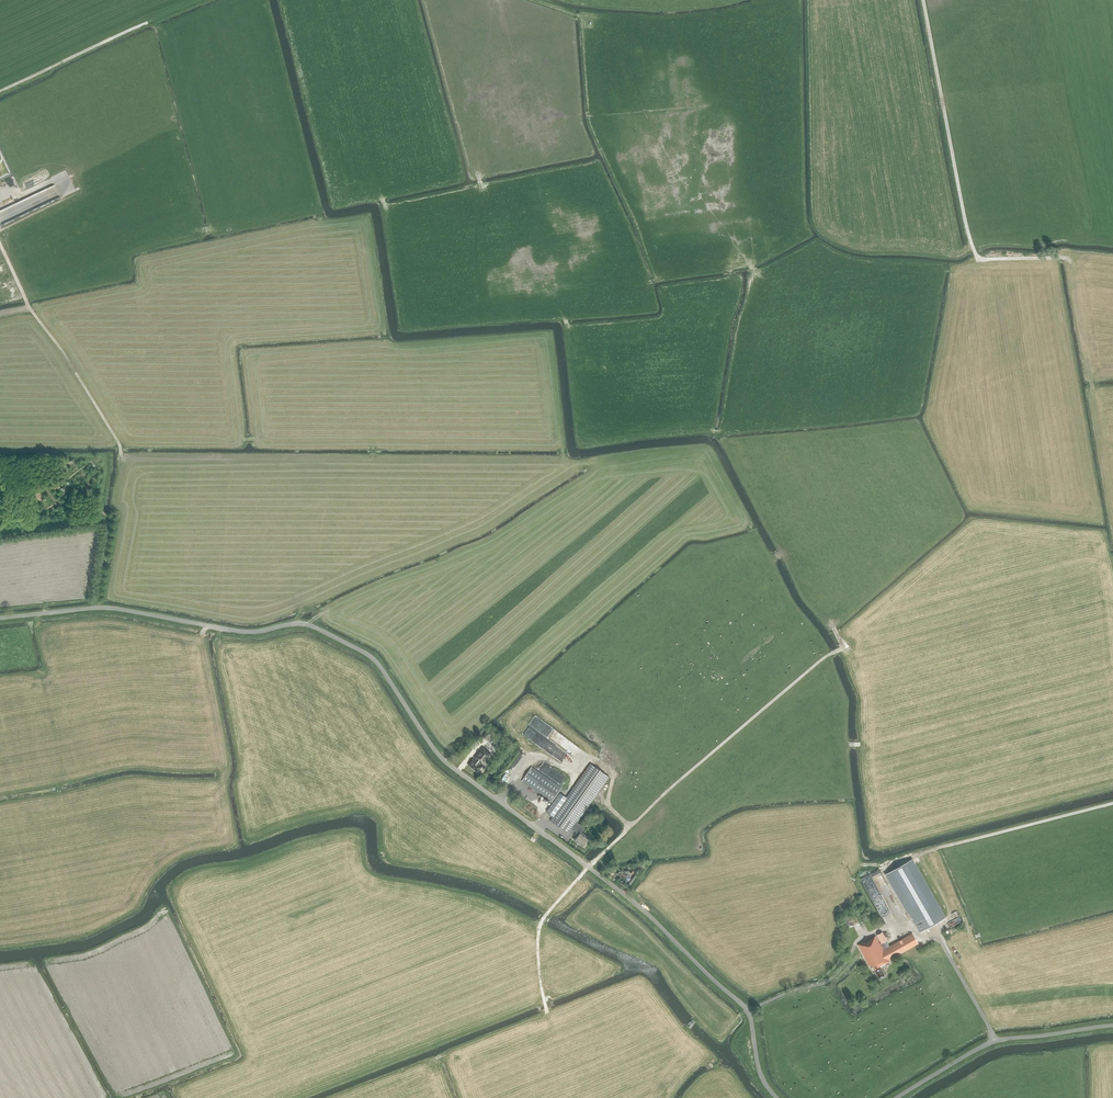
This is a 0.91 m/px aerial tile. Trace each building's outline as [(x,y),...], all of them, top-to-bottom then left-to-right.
[(487,741),(494,732),(489,728),(482,737),(487,741)] [(474,760),(473,759),(468,765),(477,773),(482,766),(481,765),(481,764),(483,765),(491,755),(482,747),(473,758),(475,759),(474,760)] [(566,797),(560,793),(546,812),(553,817),(550,820),(569,834),(572,829),(578,834),(574,840),(584,847),(590,838),(582,833),(585,828),(577,822),(609,777),(590,763),(566,797)] [(522,781),(551,802),(561,788),(531,767),(522,781)] [(886,874),(920,932),(944,918),(911,860),(886,874)] [(617,874),(626,881),(630,876),(631,874),(632,874),(634,872),(632,870),(630,872),(625,868),(621,869),(620,869),(617,874)] [(631,885),(639,873),(636,871),(628,883),(631,885)] [(889,960),(920,942),(914,932),(887,947),(883,942),(881,943),(880,944),(875,936),(871,938),(870,938),(858,945),(870,966),(871,965),(878,978),(884,975),(880,967),(890,961),(889,960)] [(882,932),(877,935),(881,943),(883,942),(886,940),(887,940),(882,932)]
